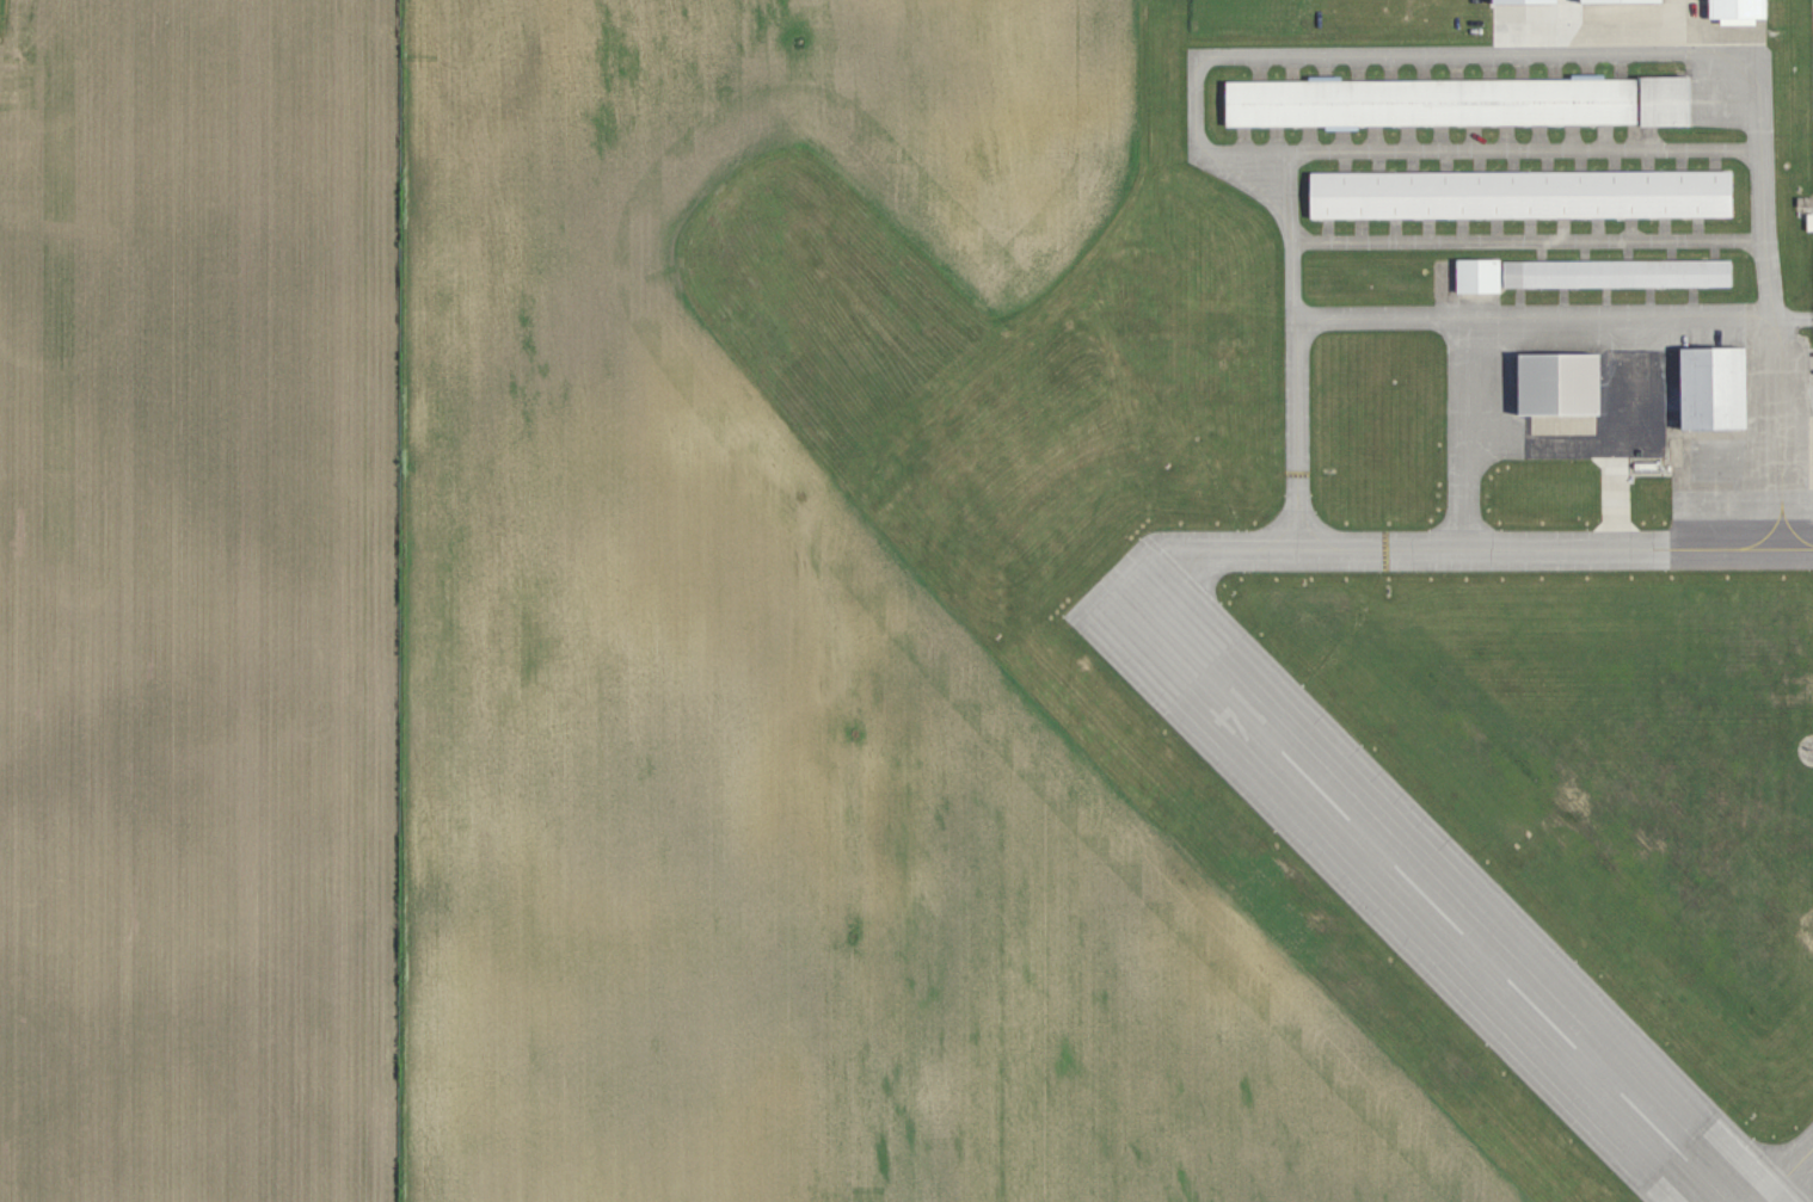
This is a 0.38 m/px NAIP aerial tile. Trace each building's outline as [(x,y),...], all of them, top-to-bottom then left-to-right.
[(1773,19),(1773,0),(1714,0),(1714,18),(1773,19)] [(1641,76),(1695,76),(1695,127),(1652,127),(1641,127),(1641,124),(1641,79),(1641,76)] [(1641,124),(1633,124),(1604,125),(1572,125),(1539,125),(1505,127),(1473,127),(1439,127),(1407,128),(1373,128),(1341,128),(1308,128),(1243,129),(1227,129),(1227,82),(1259,81),(1292,81),(1325,81),(1357,81),(1422,80),(1456,80),(1491,80),(1522,80),(1555,79),(1587,79),(1621,79),(1641,79),(1641,124)] [(1315,175),(1315,218),(1328,218),(1362,218),(1395,218),(1428,218),(1462,217),(1495,217),(1530,217),(1563,217),(1597,217),(1629,217),(1664,217),(1697,216),(1735,216),(1735,173),(1715,173),(1682,173),(1647,173),(1615,173),(1580,174),(1547,174),(1512,174),(1479,174),(1446,174),(1412,174),(1377,174),(1344,174),(1315,175)] [(1458,259),(1458,261),(1458,294),(1502,294),(1504,294),(1502,259),(1458,259)] [(1505,261),(1541,261),(1584,260),(1627,260),(1671,260),(1714,260),(1733,260),(1733,288),(1692,288),(1649,288),(1605,288),(1563,288),(1520,288),(1505,288),(1505,261)] [(1680,349),(1751,349),(1752,430),(1682,430),(1680,349)] [(1519,355),(1605,355),(1605,415),(1519,415),(1519,355)]
